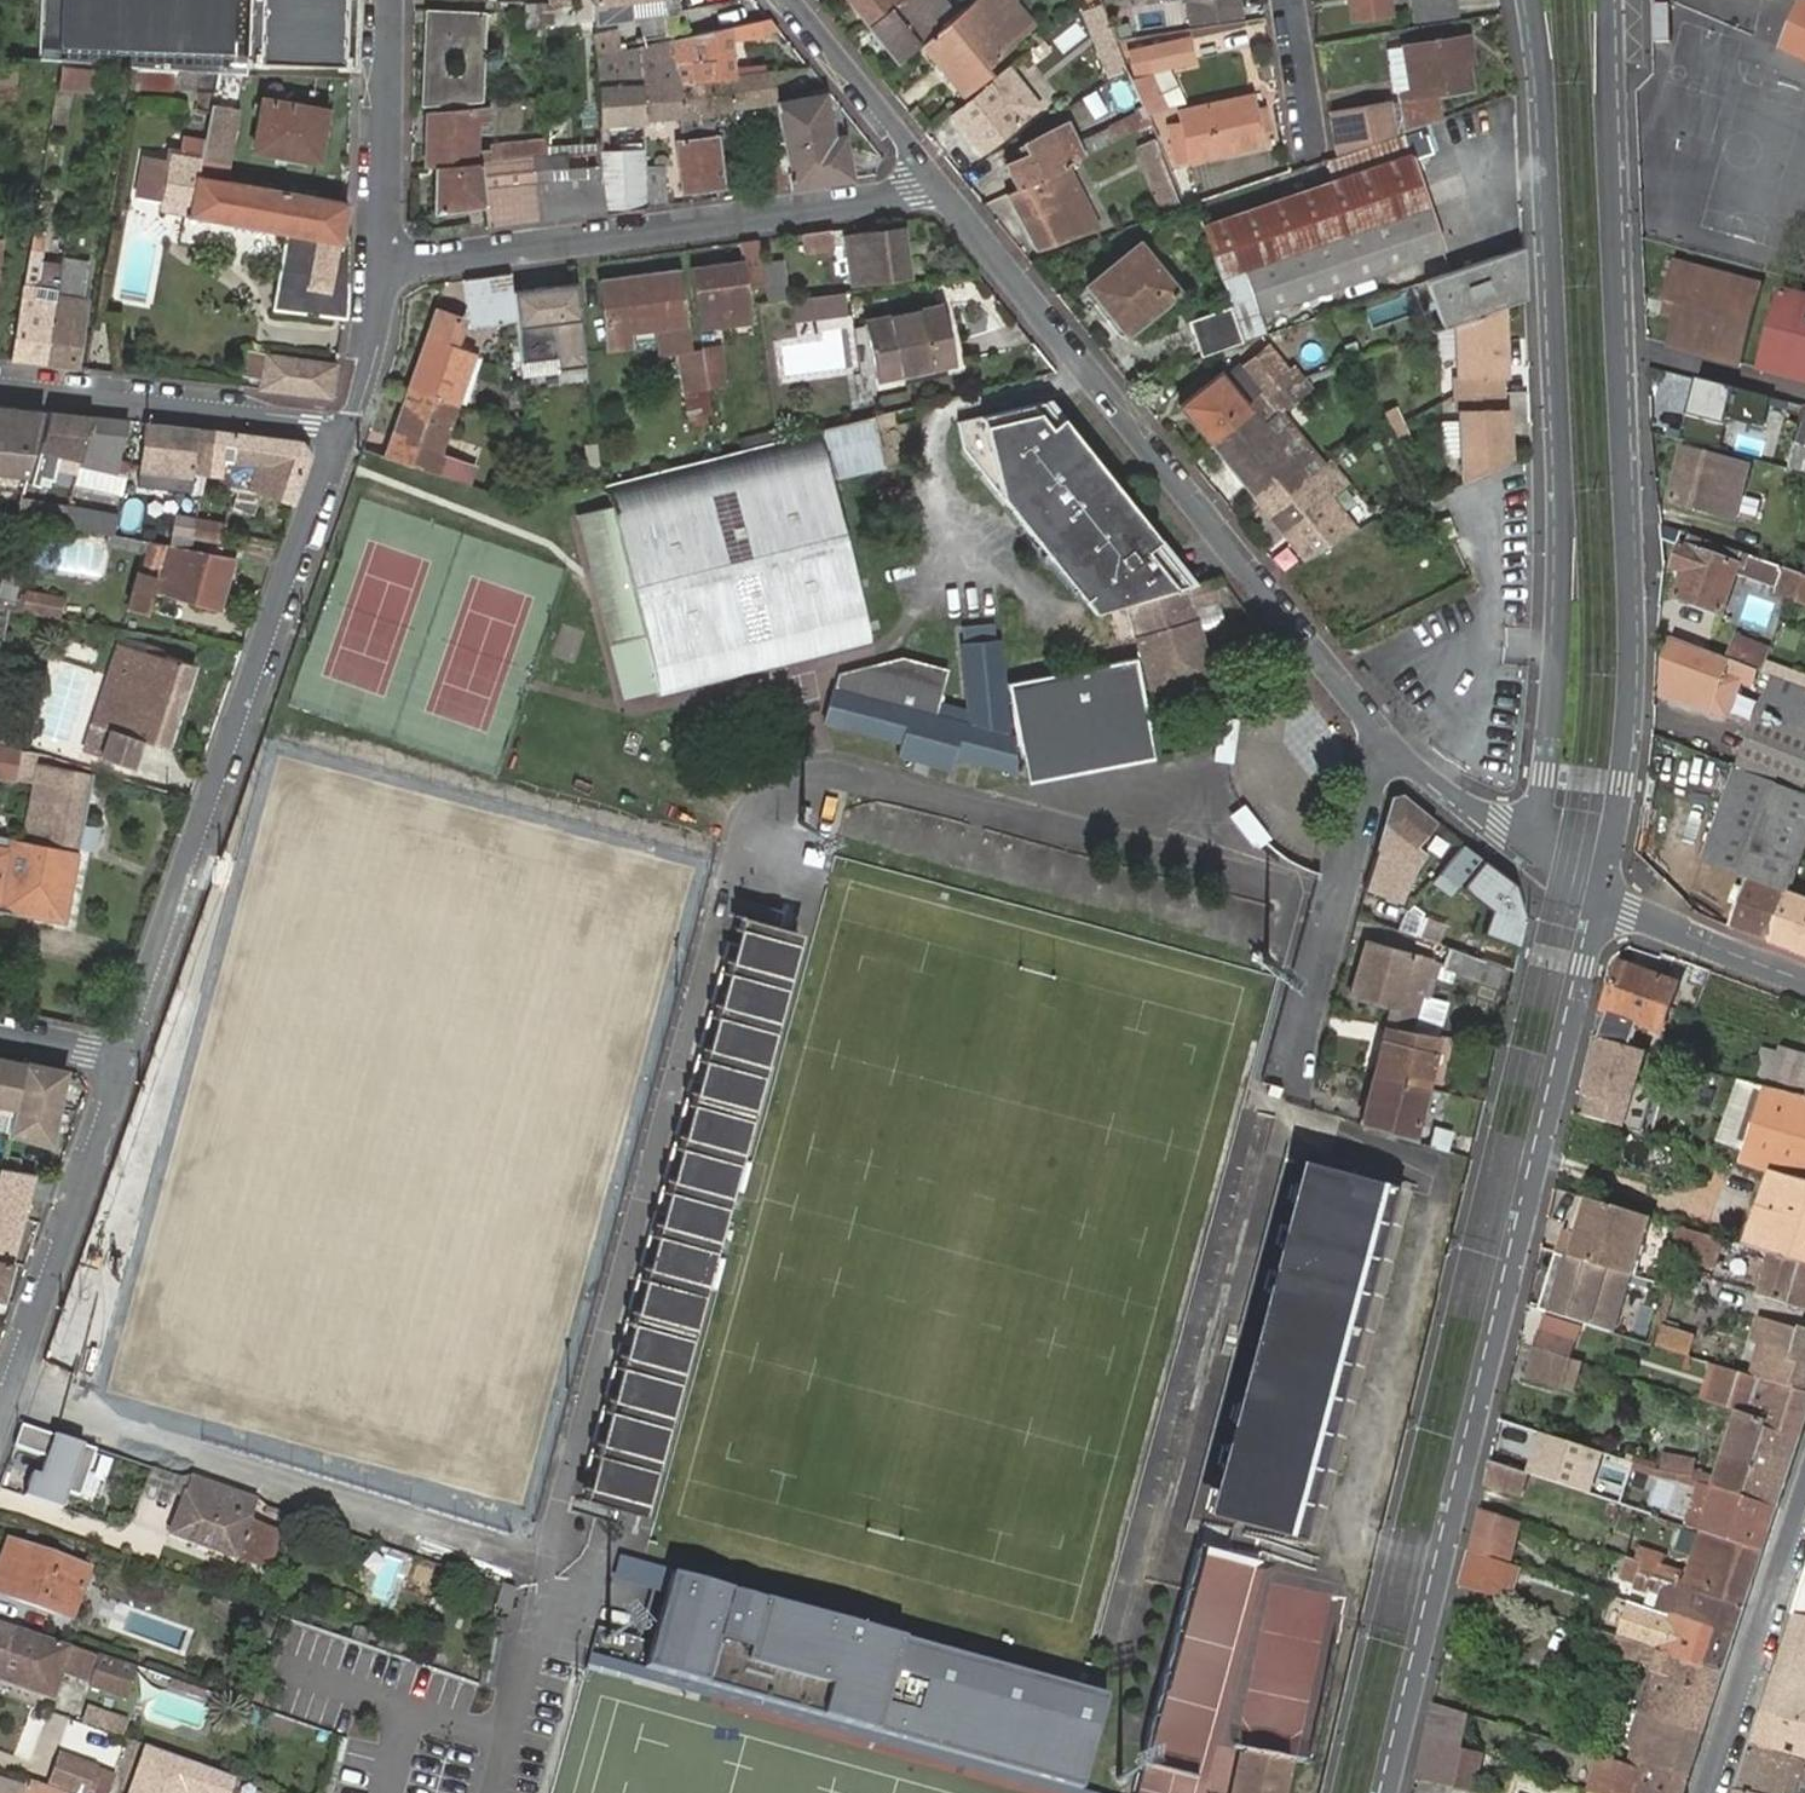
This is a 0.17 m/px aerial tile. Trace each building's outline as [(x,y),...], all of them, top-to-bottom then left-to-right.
[(175,72),(217,73),(248,74),(248,61),(352,64),(355,0),(40,0),(39,19),(39,60),(59,61),(60,61),(95,63),(94,68),(134,71),(175,72)] [(673,35),(666,0),(594,0),(595,8),(600,52),(673,35)] [(896,0),(847,0),(866,24),(896,0)] [(921,42),(949,20),(933,0),(896,0),(866,24),(896,63),(921,42)] [(1017,0),(973,0),(949,20),(921,42),(962,94),(991,70),(987,65),(1036,23),(1017,0)] [(1191,24),(1239,17),(1236,0),(1188,0),(1191,24)] [(1358,18),(1391,14),(1389,0),(1356,0),(1358,18)] [(1411,21),(1457,12),(1455,0),(1408,0),(1411,21)] [(1804,60),(1804,1),(1783,50),(1804,60)] [(1099,3),(1082,10),(1109,77),(1125,70),(1099,3)] [(435,7),(425,6),(422,54),(432,54),(435,7)] [(432,54),(422,54),(421,82),(432,83),(430,104),(481,100),(485,12),(435,7),(432,54)] [(679,82),(735,76),(731,36),(770,27),(768,18),(676,40),(679,82)] [(1415,87),(1403,89),(1405,105),(1410,128),(1440,117),(1437,91),(1471,85),(1467,57),(1475,56),(1470,32),(1409,43),(1415,87)] [(1123,50),(1147,110),(1149,115),(1184,100),(1170,66),(1192,60),(1186,36),(1123,50)] [(643,121),(682,117),(679,82),(676,40),(640,48),(643,121)] [(1415,87),(1409,43),(1395,45),(1403,89),(1415,87)] [(643,123),(643,121),(640,48),(601,57),(598,58),(599,127),(643,123)] [(92,92),(93,70),(58,68),(57,91),(92,92)] [(1036,104),(1007,69),(953,112),(982,148),(1036,104)] [(134,71),(133,93),(174,94),(175,72),(134,71)] [(713,110),(778,102),(775,71),(735,76),(679,82),(682,117),(683,120),(680,140),(712,136),(711,127),(706,127),(689,129),(688,116),(713,115),(713,110)] [(421,82),(420,105),(430,104),(432,83),(421,82)] [(1180,137),(1174,137),(1179,161),(1262,144),(1260,129),(1269,127),(1264,106),(1255,108),(1252,94),(1182,108),(1184,121),(1177,122),(1180,137)] [(822,96),(778,102),(784,150),(789,187),(849,179),(842,138),(828,140),(822,96)] [(325,109),(260,99),(251,152),(315,162),(325,109)] [(1391,103),(1331,112),(1338,154),(1395,133),(1391,103)] [(212,107),(202,162),(199,178),(226,182),(233,148),(240,112),(212,107)] [(427,111),(425,165),(436,164),(478,161),(534,157),(534,140),(504,142),(504,146),(489,148),(476,149),(477,120),(489,121),(489,107),(427,111)] [(1152,121),(1149,115),(1147,110),(1132,117),(1130,115),(1087,138),(1088,143),(1080,146),(1068,123),(1027,144),(1031,151),(1008,161),(1019,185),(1067,162),(1152,121)] [(1170,123),(1174,137),(1180,137),(1177,122),(1170,123)] [(1231,214),(1205,224),(1233,307),(1244,343),(1245,343),(1266,335),(1259,313),(1443,250),(1404,135),(1386,141),(1326,163),(1331,180),(1262,203),(1255,186),(1225,197),(1231,214)] [(715,136),(712,136),(680,140),(676,141),(682,193),(722,187),(715,136)] [(1147,170),(1165,207),(1177,202),(1153,138),(1144,142),(1153,167),(1147,170)] [(541,140),(534,140),(534,157),(543,156),(541,140)] [(226,182),(242,184),(247,152),(233,148),(226,182)] [(485,207),(488,228),(646,207),(644,171),(644,148),(599,151),(593,152),(594,165),(567,168),(565,154),(543,156),(534,157),(478,161),(485,207)] [(789,187),(784,150),(761,154),(763,176),(765,191),(789,187)] [(272,308),(344,315),(347,237),(342,231),(346,200),(242,184),(226,182),(199,178),(202,162),(168,156),(168,162),(143,156),(135,196),(160,201),(159,212),(284,233),(272,308)] [(437,213),(485,207),(478,161),(436,164),(437,213)] [(1019,185),(1006,191),(1035,246),(1096,228),(1067,162),(1019,185)] [(644,171),(646,207),(665,204),(666,171),(644,171)] [(911,280),(906,226),(846,233),(854,288),(911,280)] [(832,230),(800,234),(803,254),(835,248),(832,230)] [(749,241),(755,287),(765,285),(762,262),(759,239),(749,241)] [(740,262),(692,269),(699,327),(708,326),(706,313),(733,309),(734,323),(751,320),(747,288),(755,287),(749,241),(738,242),(740,262)] [(1139,244),(1088,284),(1127,333),(1177,290),(1139,244)] [(1522,246),(1431,278),(1447,326),(1454,324),(1502,308),(1501,295),(1524,294),(1522,246)] [(30,250),(12,360),(44,364),(56,292),(36,291),(40,261),(36,260),(37,251),(30,250)] [(44,364),(72,367),(89,263),(62,258),(56,292),(44,364)] [(762,262),(765,285),(766,301),(788,298),(782,259),(762,262)] [(1677,307),(1674,323),(1668,345),(1738,363),(1758,284),(1672,261),(1662,302),(1677,307)] [(632,334),(654,330),(657,356),(688,352),(678,270),(598,281),(607,349),(634,346),(632,334)] [(510,275),(466,281),(471,330),(516,323),(512,292),(510,275)] [(1431,278),(1425,280),(1442,328),(1447,326),(1431,278)] [(559,371),(587,368),(576,283),(512,292),(516,323),(520,363),(557,359),(559,371)] [(1804,381),(1804,298),(1781,291),(1761,369),(1804,381)] [(842,296),(796,303),(799,322),(845,315),(842,296)] [(1658,319),(1674,323),(1677,307),(1662,302),(1658,319)] [(1508,306),(1461,322),(1467,398),(1509,392),(1507,375),(1513,375),(1508,306)] [(1244,343),(1233,307),(1192,321),(1204,357),(1244,343)] [(706,313),(708,326),(734,323),(733,309),(706,313)] [(874,382),(955,362),(941,309),(861,327),(874,382)] [(436,312),(410,388),(454,402),(471,354),(453,346),(462,321),(436,312)] [(1275,341),(1269,346),(1288,367),(1293,363),(1275,341)] [(1179,404),(1211,443),(1292,377),(1296,381),(1303,375),(1293,363),(1288,367),(1269,346),(1227,381),(1219,370),(1179,404)] [(331,396),(336,363),(244,351),(238,385),(331,396)] [(720,351),(703,352),(706,380),(724,377),(720,351)] [(679,355),(684,395),(708,392),(706,380),(703,352),(679,355)] [(1211,443),(1253,494),(1276,475),(1295,461),(1263,423),(1273,414),(1303,390),(1296,381),(1292,377),(1211,443)] [(409,387),(385,456),(471,485),(476,467),(445,457),(438,448),(454,402),(410,388),(409,387)] [(687,420),(711,417),(708,392),(684,395),(687,420)] [(1509,392),(1467,398),(1473,475),(1520,452),(1516,409),(1510,409),(1509,392)] [(1019,404),(1019,405),(957,420),(962,450),(1094,613),(1107,610),(1125,606),(1191,584),(1181,573),(1155,542),(1159,538),(1060,414),(1055,419),(1041,399),(1040,399),(1019,404)] [(28,473),(44,412),(0,408),(0,469),(28,473)] [(1389,408),(1377,413),(1386,429),(1397,423),(1389,408)] [(1790,469),(1804,472),(1804,409),(1790,469)] [(90,418),(49,413),(33,474),(47,478),(50,468),(53,458),(79,464),(90,418)] [(1305,452),(1273,414),(1263,423),(1295,461),(1305,452)] [(874,417),(818,431),(837,478),(887,467),(874,417)] [(129,421),(90,418),(79,464),(77,474),(73,489),(121,498),(130,461),(120,458),(129,421)] [(1444,420),(1447,456),(1466,455),(1463,418),(1444,420)] [(1397,423),(1386,429),(1393,443),(1395,448),(1406,443),(1397,423)] [(209,475),(213,431),(144,424),(138,487),(188,493),(192,473),(204,474),(209,475)] [(740,450),(775,441),(774,430),(737,440),(740,450)] [(261,493),(292,503),(309,455),(303,442),(213,431),(209,475),(221,476),(222,480),(238,486),(232,505),(253,512),(261,493)] [(649,697),(860,645),(807,434),(775,441),(740,450),(596,486),(602,510),(568,518),(613,702),(647,693),(649,697)] [(1782,466),(1687,441),(1672,500),(1735,517),(1742,490),(1723,484),(1726,473),(1746,477),(1776,486),(1782,466)] [(1276,475),(1253,494),(1297,548),(1347,505),(1334,490),(1354,473),(1335,449),(1316,466),(1317,467),(1321,472),(1311,480),(1307,475),(1306,476),(1311,483),(1294,497),(1276,475)] [(1316,466),(1305,452),(1295,461),(1307,475),(1317,467),(1316,466)] [(53,458),(50,468),(77,474),(79,464),(53,458)] [(1307,475),(1295,461),(1276,475),(1294,497),(1311,483),(1306,476),(1307,475)] [(1321,472),(1317,467),(1307,475),(1311,480),(1321,472)] [(1723,484),(1742,490),(1746,477),(1726,473),(1723,484)] [(43,522),(49,505),(25,497),(19,514),(43,522)] [(1366,530),(1347,505),(1297,548),(1307,561),(1366,530)] [(69,507),(65,525),(108,533),(113,534),(116,520),(117,516),(69,507)] [(189,548),(195,519),(174,516),(171,532),(169,544),(189,548)] [(189,548),(218,553),(220,540),(224,524),(195,519),(189,548)] [(116,520),(113,534),(139,539),(141,526),(116,520)] [(144,555),(145,551),(149,541),(139,539),(113,534),(108,533),(106,548),(144,555)] [(1746,554),(1690,536),(1676,572),(1687,575),(1680,600),(1728,615),(1746,554)] [(128,603),(146,609),(153,591),(214,612),(234,557),(218,553),(189,548),(169,544),(149,541),(145,551),(160,555),(153,575),(139,571),(135,584),(128,603)] [(160,555),(145,551),(144,555),(139,571),(153,575),(160,555)] [(1774,593),(1786,596),(1786,595),(1795,570),(1751,556),(1744,576),(1775,586),(1774,593)] [(0,575),(0,596),(12,600),(19,573),(2,568),(0,575)] [(1795,570),(1786,595),(1804,601),(1804,573),(1801,572),(1795,570)] [(1135,638),(1141,656),(1154,700),(1214,681),(1193,606),(1217,598),(1214,587),(1225,584),(1218,576),(1191,584),(1125,606),(1135,638)] [(63,597),(25,591),(22,612),(59,619),(63,597)] [(1750,598),(1745,620),(1766,625),(1771,602),(1750,598)] [(1125,606),(1107,610),(1117,644),(1135,638),(1125,606)] [(995,639),(994,623),(962,627),(964,641),(995,639)] [(995,639),(964,641),(968,711),(939,701),(947,669),(901,656),(839,673),(825,720),(903,741),(901,753),(919,758),(920,754),(935,757),(934,762),(951,767),(955,754),(1016,769),(1013,745),(1007,682),(1002,683),(1000,639),(995,639)] [(1733,661),(1678,639),(1670,662),(1678,665),(1668,696),(1724,717),(1739,683),(1748,687),(1755,670),(1733,661)] [(1755,670),(1761,672),(1768,651),(1740,641),(1733,661),(1755,670)] [(119,644),(110,673),(133,682),(142,651),(119,644)] [(133,682),(110,673),(83,754),(135,772),(145,743),(167,749),(194,667),(142,651),(133,682)] [(1141,656),(1135,657),(1143,703),(1154,700),(1141,656)] [(1135,657),(1007,682),(1013,745),(1019,743),(1021,755),(1068,754),(1113,742),(1148,731),(1143,703),(1135,657)] [(1737,768),(1804,794),(1804,689),(1776,678),(1757,728),(1752,727),(1737,768)] [(1218,716),(1212,761),(1232,764),(1238,720),(1218,716)] [(22,747),(24,723),(0,718),(0,743),(22,747)] [(1068,754),(1021,755),(1026,778),(1152,753),(1148,731),(1113,742),(1068,754)] [(21,839),(8,837),(7,847),(0,846),(0,912),(61,923),(76,847),(80,824),(90,772),(39,763),(41,752),(22,747),(0,743),(0,778),(30,784),(21,839)] [(920,754),(919,758),(934,762),(935,757),(920,754)] [(1800,867),(1804,853),(1804,794),(1737,768),(1701,863),(1727,873),(1748,880),(1789,896),(1800,867)] [(1436,823),(1403,795),(1391,798),(1367,888),(1402,900),(1412,868),(1426,854),(1415,847),(1426,835),(1426,834),(1436,823)] [(1228,815),(1254,851),(1272,838),(1244,803),(1228,815)] [(96,827),(80,824),(76,847),(92,849),(96,827)] [(1415,847),(1426,854),(1436,841),(1426,834),(1426,835),(1415,847)] [(8,837),(0,836),(0,846),(7,847),(8,837)] [(1465,842),(1441,870),(1493,907),(1485,933),(1522,946),(1528,916),(1518,881),(1465,842)] [(1771,944),(1789,896),(1748,880),(1730,929),(1771,944)] [(1789,896),(1771,944),(1804,956),(1804,902),(1789,896)] [(743,914),(585,1499),(644,1516),(800,933),(743,914)] [(1436,1035),(1439,1035),(1449,999),(1421,995),(1431,963),(1496,984),(1503,963),(1471,953),(1429,939),(1422,957),(1368,945),(1351,994),(1390,1010),(1386,1026),(1436,1035)] [(1659,980),(1617,964),(1601,1011),(1605,1012),(1595,1039),(1599,1040),(1626,1048),(1636,1024),(1657,1032),(1672,993),(1657,986),(1659,980)] [(1657,986),(1672,993),(1675,986),(1659,980),(1657,986)] [(1374,1076),(1424,1088),(1436,1035),(1386,1026),(1374,1076)] [(1599,1040),(1581,1098),(1589,1100),(1583,1119),(1638,1135),(1652,1089),(1632,1083),(1641,1052),(1626,1048),(1599,1040)] [(1780,1048),(1779,1053),(1774,1052),(1765,1049),(1750,1085),(1804,1101),(1804,1057),(1780,1048)] [(13,1116),(10,1133),(50,1142),(54,1125),(65,1070),(0,1056),(0,1113),(13,1116)] [(1439,1133),(1448,1094),(1424,1088),(1374,1076),(1363,1124),(1440,1148),(1452,1152),(1455,1138),(1439,1133)] [(1285,1087),(1264,1080),(1260,1093),(1281,1099),(1285,1087)] [(1736,1081),(1715,1145),(1742,1153),(1738,1164),(1769,1173),(1804,1184),(1804,1101),(1750,1085),(1736,1081)] [(1293,1171),(1201,1525),(1313,1554),(1404,1199),(1293,1171)] [(1769,1173),(1745,1246),(1777,1257),(1804,1266),(1804,1184),(1769,1173)] [(26,1201),(0,1195),(0,1262),(12,1265),(26,1201)] [(1626,1213),(1576,1199),(1568,1225),(1578,1227),(1575,1237),(1566,1234),(1560,1232),(1553,1256),(1565,1260),(1633,1281),(1651,1220),(1626,1213)] [(1568,1225),(1566,1234),(1575,1237),(1578,1227),(1568,1225)] [(1713,1238),(1699,1234),(1689,1265),(1714,1272),(1724,1241),(1713,1238)] [(1777,1257),(1763,1300),(1804,1313),(1804,1314),(1804,1266),(1777,1257)] [(1633,1281),(1565,1260),(1548,1317),(1581,1327),(1617,1337),(1633,1281)] [(3,1304),(12,1265),(0,1262),(0,1303),(3,1304)] [(1561,1342),(1556,1356),(1565,1360),(1569,1361),(1581,1327),(1548,1317),(1542,1316),(1536,1333),(1561,1342)] [(1804,1396),(1804,1370),(1788,1365),(1799,1331),(1757,1318),(1749,1343),(1758,1346),(1748,1378),(1804,1396)] [(1695,1339),(1662,1328),(1656,1348),(1689,1358),(1695,1339)] [(1804,1370),(1804,1333),(1799,1331),(1788,1365),(1804,1370)] [(1536,1333),(1530,1347),(1556,1356),(1561,1342),(1536,1333)] [(1556,1356),(1530,1347),(1521,1373),(1556,1385),(1565,1360),(1556,1356)] [(1565,1360),(1556,1385),(1572,1390),(1580,1365),(1569,1361),(1565,1360)] [(1724,1368),(1713,1365),(1698,1408),(1708,1411),(1724,1368)] [(1798,1444),(1804,1424),(1804,1396),(1748,1378),(1724,1368),(1708,1411),(1731,1420),(1733,1415),(1736,1409),(1767,1419),(1763,1427),(1762,1432),(1798,1444)] [(1709,1486),(1720,1491),(1744,1418),(1733,1415),(1731,1420),(1715,1466),(1710,1478),(1709,1486)] [(1720,1491),(1777,1511),(1798,1444),(1762,1432),(1763,1427),(1744,1418),(1720,1491)] [(93,1452),(21,1427),(14,1445),(46,1456),(38,1479),(31,1476),(25,1494),(59,1506),(64,1493),(78,1497),(93,1452)] [(1604,1453),(1540,1433),(1527,1475),(1591,1495),(1604,1453)] [(1659,1471),(1689,1481),(1693,1473),(1693,1472),(1695,1465),(1664,1455),(1659,1471)] [(1529,1479),(1492,1466),(1486,1491),(1521,1502),(1529,1479)] [(1762,1556),(1777,1511),(1720,1491),(1709,1486),(1710,1478),(1693,1472),(1693,1473),(1689,1481),(1688,1485),(1698,1489),(1704,1490),(1690,1532),(1693,1532),(1702,1536),(1762,1556)] [(193,1484),(183,1481),(177,1502),(184,1504),(171,1544),(234,1564),(259,1572),(272,1532),(247,1524),(253,1504),(193,1484)] [(1704,1490),(1698,1489),(1684,1529),(1690,1532),(1704,1490)] [(263,1503),(259,1517),(291,1526),(295,1511),(263,1503)] [(1520,1521),(1481,1509),(1472,1553),(1511,1566),(1520,1521)] [(272,1532),(259,1572),(267,1575),(280,1535),(272,1532)] [(1685,1584),(1746,1603),(1762,1556),(1702,1536),(1685,1584)] [(8,1544),(0,1567),(0,1597),(71,1623),(89,1574),(8,1544)] [(367,1593),(391,1602),(409,1557),(384,1548),(367,1593)] [(1639,1549),(1635,1559),(1645,1562),(1644,1565),(1640,1577),(1677,1589),(1679,1583),(1682,1574),(1660,1568),(1663,1561),(1647,1557),(1647,1553),(1639,1549)] [(1507,1603),(1518,1568),(1511,1566),(1472,1553),(1458,1584),(1507,1603)] [(620,1558),(619,1562),(1107,1699),(1108,1695),(620,1558)] [(1656,1613),(1735,1639),(1744,1611),(1677,1589),(1640,1577),(1644,1565),(1634,1562),(1627,1560),(1621,1580),(1624,1580),(1638,1584),(1635,1590),(1647,1594),(1643,1609),(1656,1613)] [(1107,1699),(619,1562),(618,1564),(670,1579),(664,1598),(644,1669),(644,1670),(1081,1792),(1107,1699)] [(618,1564),(613,1583),(664,1598),(670,1579),(618,1564)] [(1677,1589),(1744,1611),(1746,1603),(1685,1584),(1679,1583),(1677,1589)] [(1620,1642),(1722,1677),(1735,1639),(1656,1613),(1632,1606),(1620,1642)] [(1790,1619),(1770,1677),(1804,1686),(1804,1622),(1790,1619)] [(0,1625),(0,1662),(12,1629),(0,1625)] [(12,1629),(0,1662),(0,1684),(50,1701),(60,1673),(88,1683),(87,1687),(124,1700),(133,1672),(12,1629)] [(1588,1652),(1597,1655),(1603,1637),(1594,1634),(1588,1652)] [(1654,1673),(1639,1716),(1646,1719),(1702,1738),(1722,1677),(1618,1642),(1603,1637),(1597,1655),(1654,1673)] [(1266,1668),(1262,1693),(1270,1694),(1264,1726),(1294,1732),(1311,1647),(1291,1643),(1285,1671),(1266,1668)] [(644,1670),(644,1669),(590,1654),(587,1666),(1043,1792),(1081,1792),(644,1670)] [(1770,1677),(1757,1717),(1804,1727),(1804,1686),(1770,1677)] [(183,1690),(166,1684),(163,1691),(181,1697),(183,1690)] [(190,1693),(183,1690),(181,1697),(188,1700),(190,1693)] [(1428,1701),(1420,1739),(1454,1750),(1462,1712),(1428,1701)] [(128,1720),(85,1706),(79,1724),(122,1738),(128,1720)] [(1646,1719),(1639,1716),(1637,1724),(1643,1727),(1646,1719)] [(1757,1717),(1747,1747),(1803,1769),(1804,1770),(1804,1727),(1757,1717)] [(1629,1767),(1687,1786),(1702,1738),(1646,1719),(1643,1727),(1637,1724),(1627,1751),(1633,1752),(1629,1767)] [(1414,1765),(1413,1772),(1470,1791),(1481,1759),(1454,1750),(1420,1739),(1414,1765)] [(143,1747),(127,1792),(230,1792),(235,1779),(143,1747)] [(1747,1747),(1745,1754),(1801,1773),(1803,1769),(1747,1747)] [(1242,1752),(1234,1792),(1282,1792),(1288,1761),(1242,1752)] [(1732,1792),(1739,1792),(1787,1792),(1791,1780),(1799,1781),(1801,1773),(1745,1754),(1732,1792)] [(93,1770),(56,1757),(46,1785),(71,1792),(84,1792),(93,1770)] [(1687,1786),(1629,1767),(1626,1776),(1620,1775),(1615,1789),(1597,1782),(1593,1792),(1685,1792),(1687,1786)] [(1787,1792),(1804,1792),(1804,1770),(1803,1769),(1801,1773),(1799,1781),(1791,1780),(1787,1792)] [(93,1770),(84,1792),(107,1792),(113,1777),(93,1770)] [(26,1784),(22,1792),(50,1792),(26,1784)]
